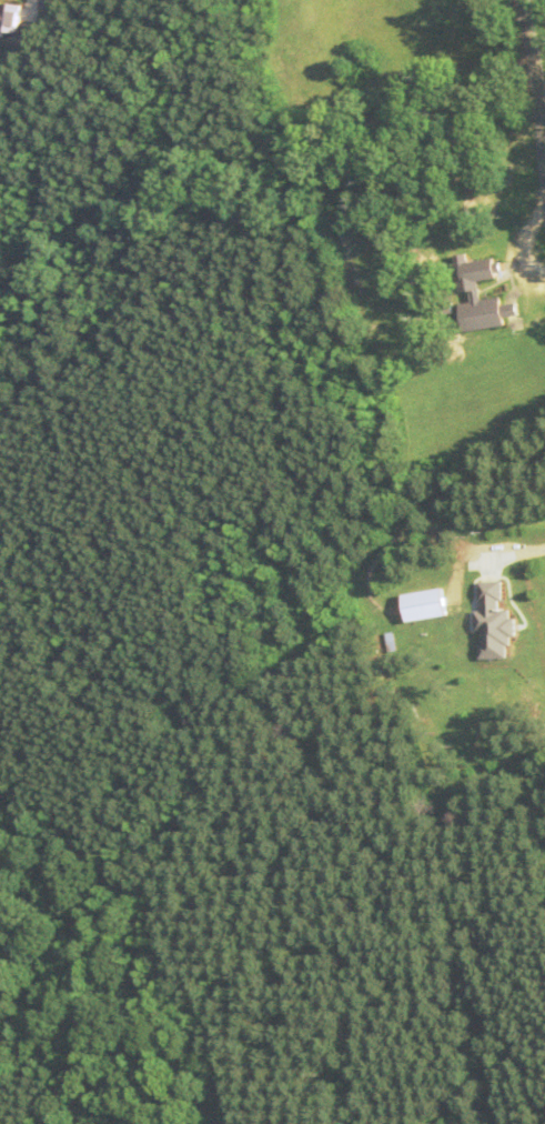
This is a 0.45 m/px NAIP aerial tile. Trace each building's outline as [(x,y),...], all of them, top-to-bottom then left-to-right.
[(468,331),(505,327),(504,317),(519,316),(517,303),(503,305),(502,298),(484,300),(482,280),(497,279),(495,259),(471,262),(470,254),(459,255),(468,331)]
